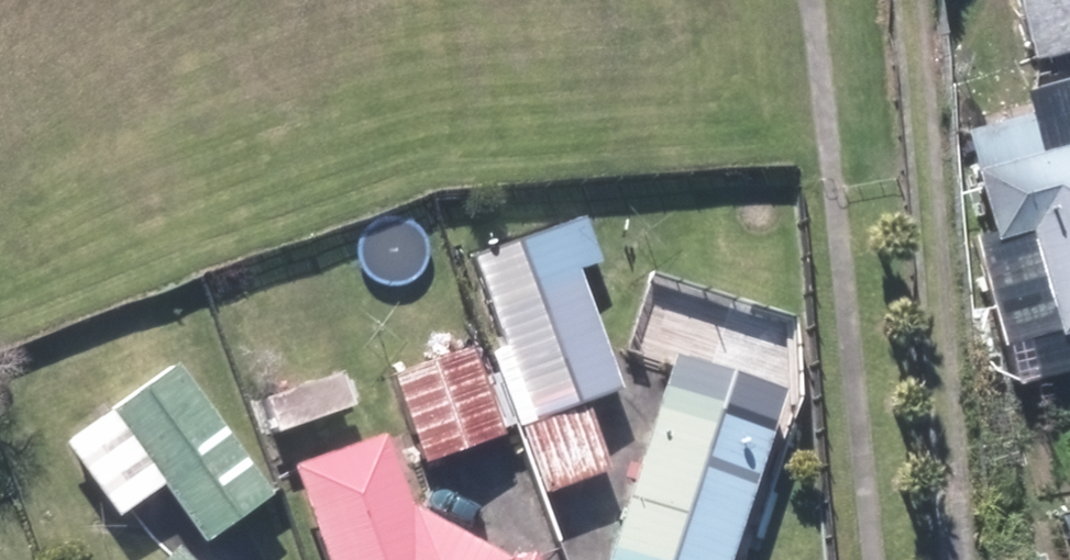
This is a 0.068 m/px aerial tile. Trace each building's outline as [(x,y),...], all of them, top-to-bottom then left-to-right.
[(1037,57),(1069,49),(1069,0),(1024,0),(1037,57)] [(968,130),(1000,237),(1035,227),(1066,333),(1069,332),(1069,143),(1063,145),(1052,106),(968,130)] [(536,418),(541,416),(566,485),(631,461),(606,392),(626,385),(582,267),(606,259),(590,215),(477,255),(536,418)] [(477,343),(400,369),(431,458),(507,432),(477,343)] [(679,353),(613,559),(736,559),(791,389),(679,353)] [(276,489),(183,361),(72,440),(125,514),(171,481),(210,536),(276,489)] [(417,499),(391,428),(301,461),(337,559),(546,559),(542,546),(519,554),(417,499)] [(184,543),(168,559),(202,559),(184,543)]
